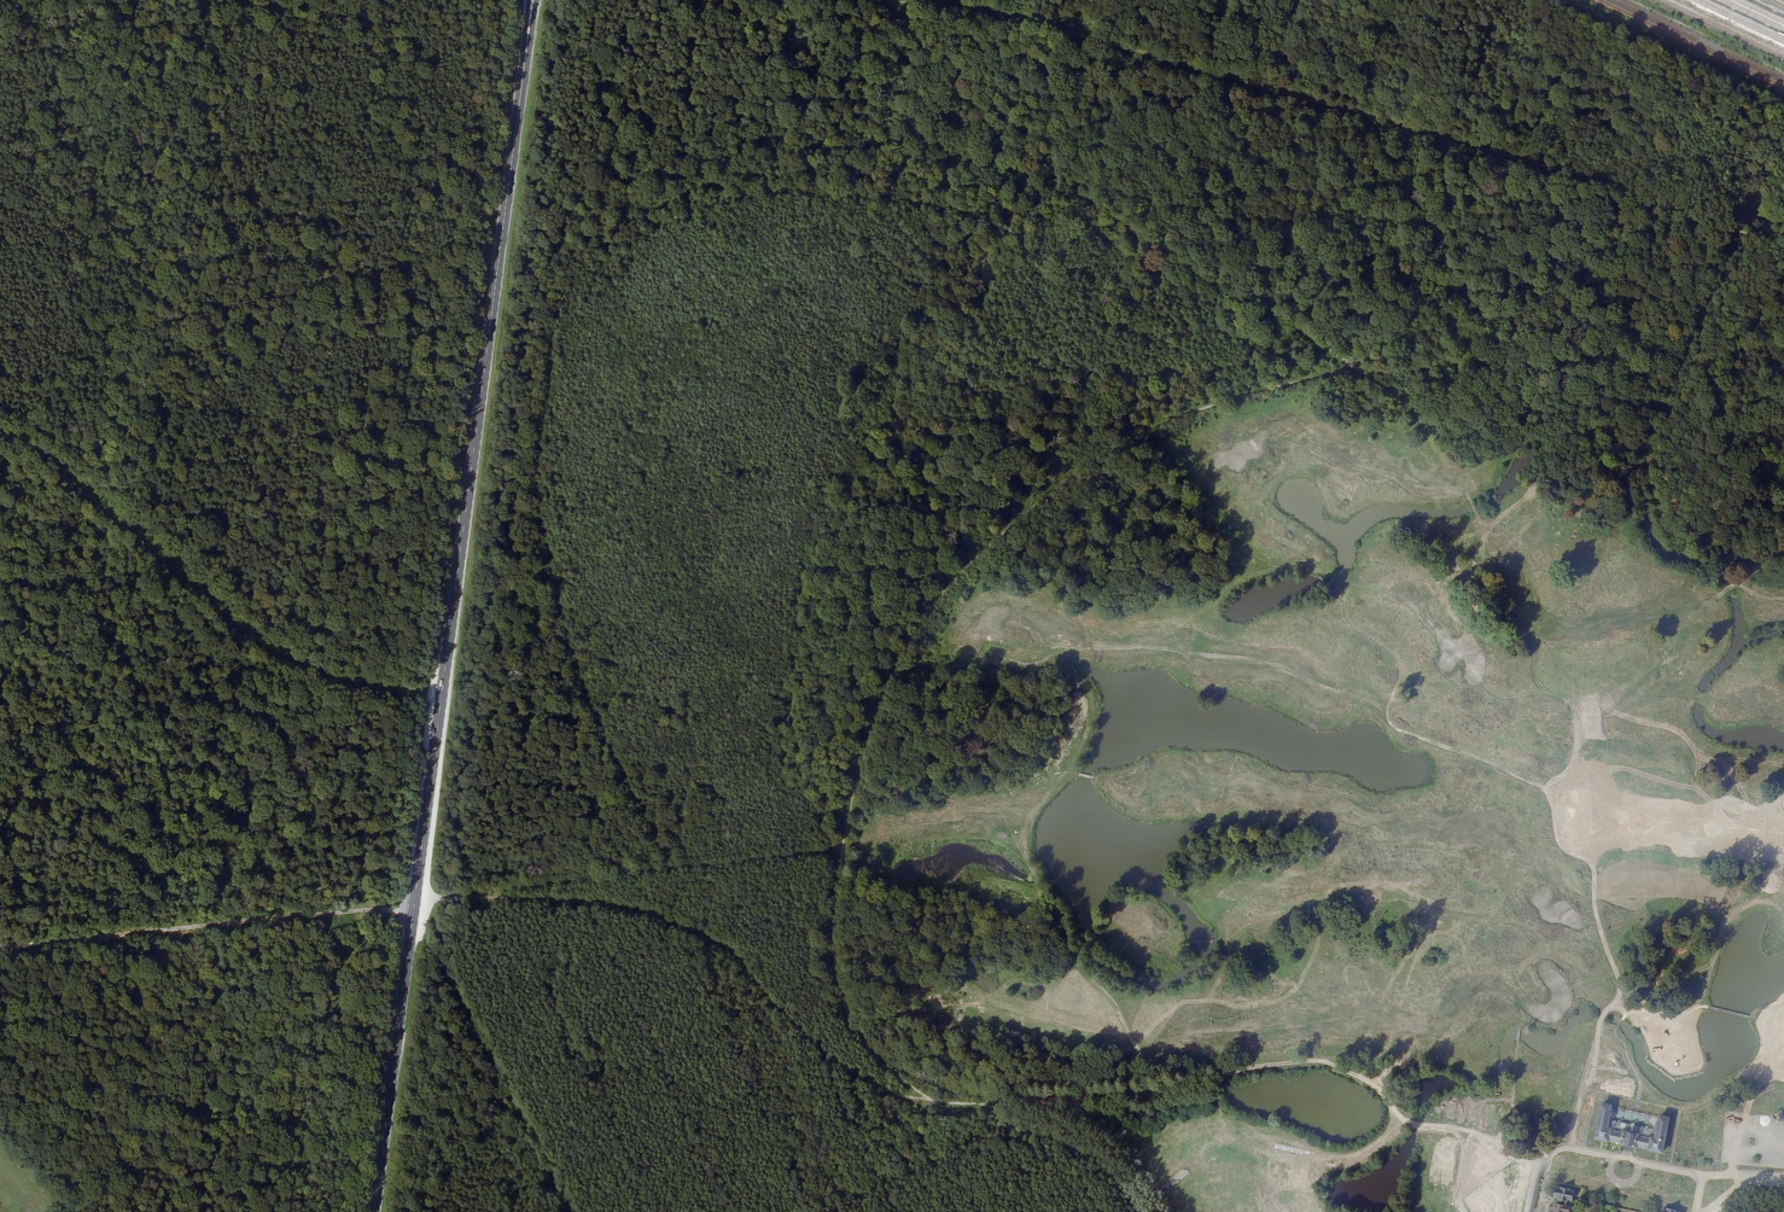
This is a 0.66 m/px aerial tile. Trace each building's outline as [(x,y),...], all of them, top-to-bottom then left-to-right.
[(1753,197),(1753,192),(1752,188),(1747,187),(1743,189),(1742,194),(1744,198),(1749,199),(1753,197)] [(1597,1139),(1665,1153),(1671,1119),(1661,1117),(1657,1139),(1609,1130),(1613,1108),(1603,1106),(1597,1139)] [(1622,1122),(1620,1130),(1638,1134),(1640,1126),(1622,1122)] [(1563,1191),(1559,1190),(1557,1198),(1571,1200),(1575,1201),(1577,1193),(1571,1191),(1571,1190),(1564,1188),(1563,1191)] [(1557,1198),(1554,1211),(1572,1211),(1574,1205),(1570,1205),(1571,1200),(1557,1198)]
